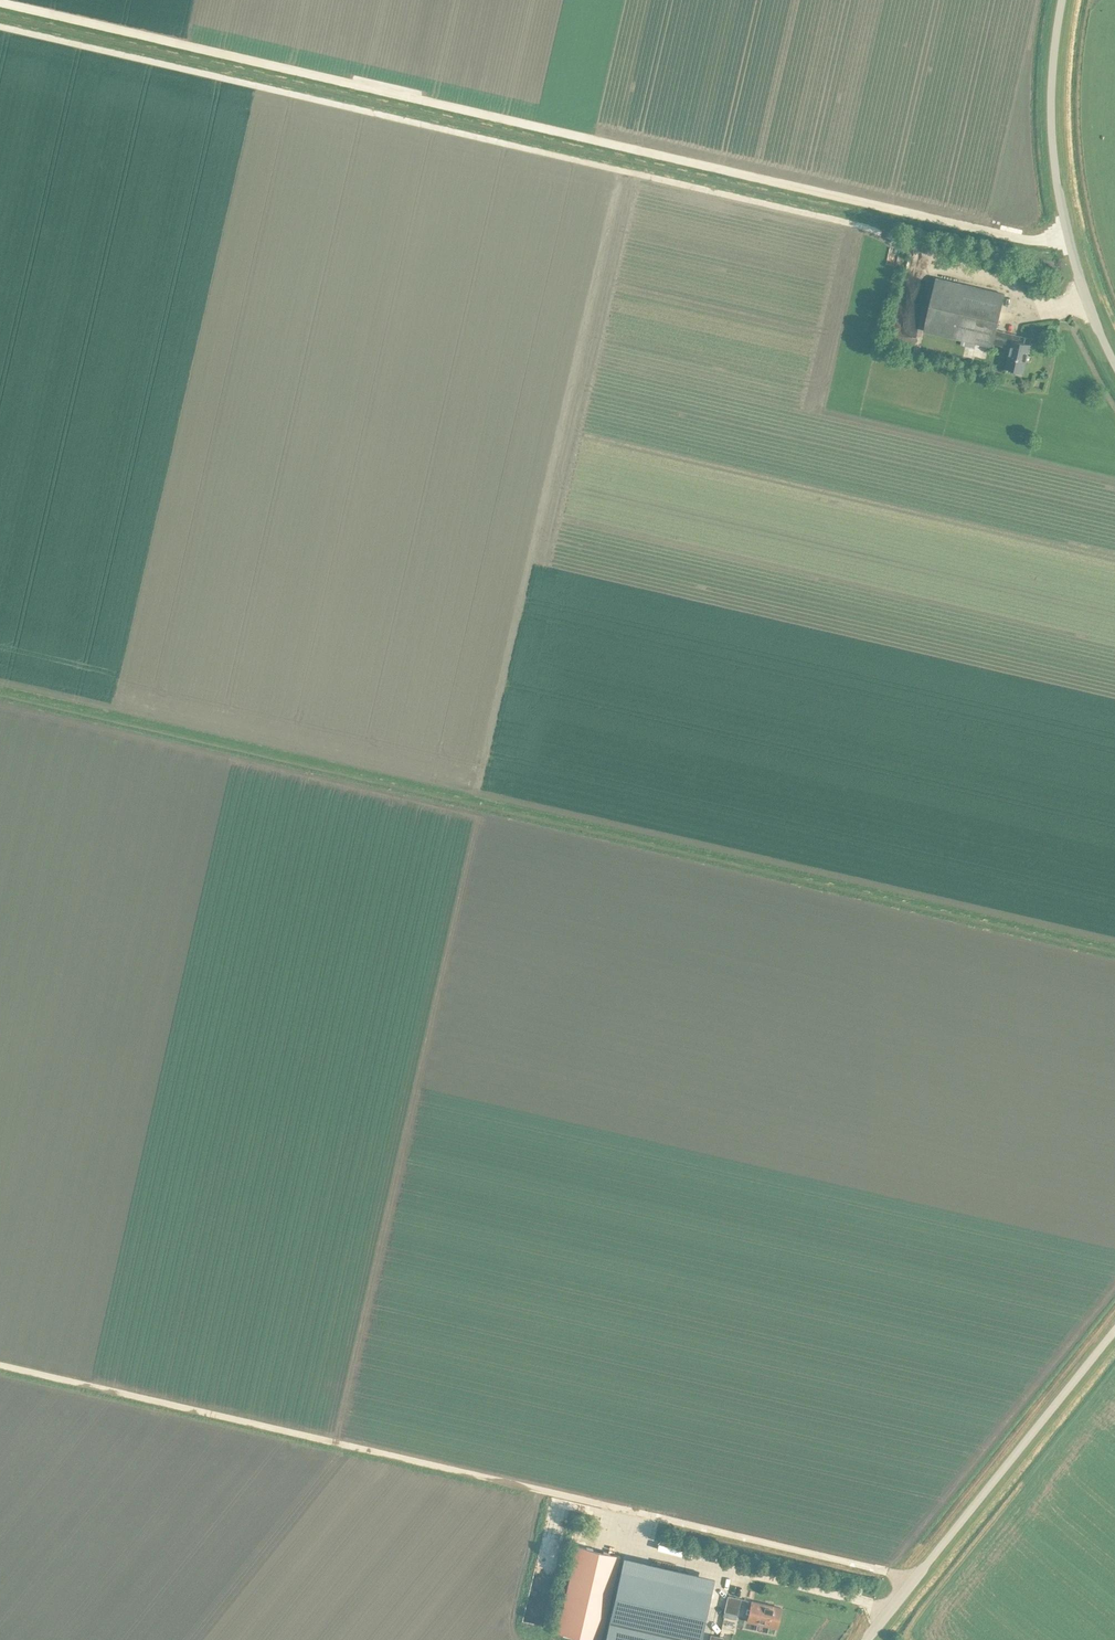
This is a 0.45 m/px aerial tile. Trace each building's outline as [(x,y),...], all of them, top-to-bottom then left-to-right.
[(993,347),(993,344),(1005,294),(936,278),(924,331),(993,347)] [(1029,344),(1012,340),(1006,367),(1023,371),(1029,344)] [(983,1483),(993,1471),(987,1467),(978,1479),(983,1483)] [(577,1545),(556,1631),(593,1639),(599,1639),(620,1555),(577,1545)] [(612,1588),(615,1588),(603,1639),(699,1639),(711,1589),(620,1568),(618,1578),(614,1577),(612,1588)] [(738,1614),(741,1598),(728,1595),(724,1611),(738,1614)] [(776,1627),(781,1608),(752,1601),(747,1620),(776,1627)]
